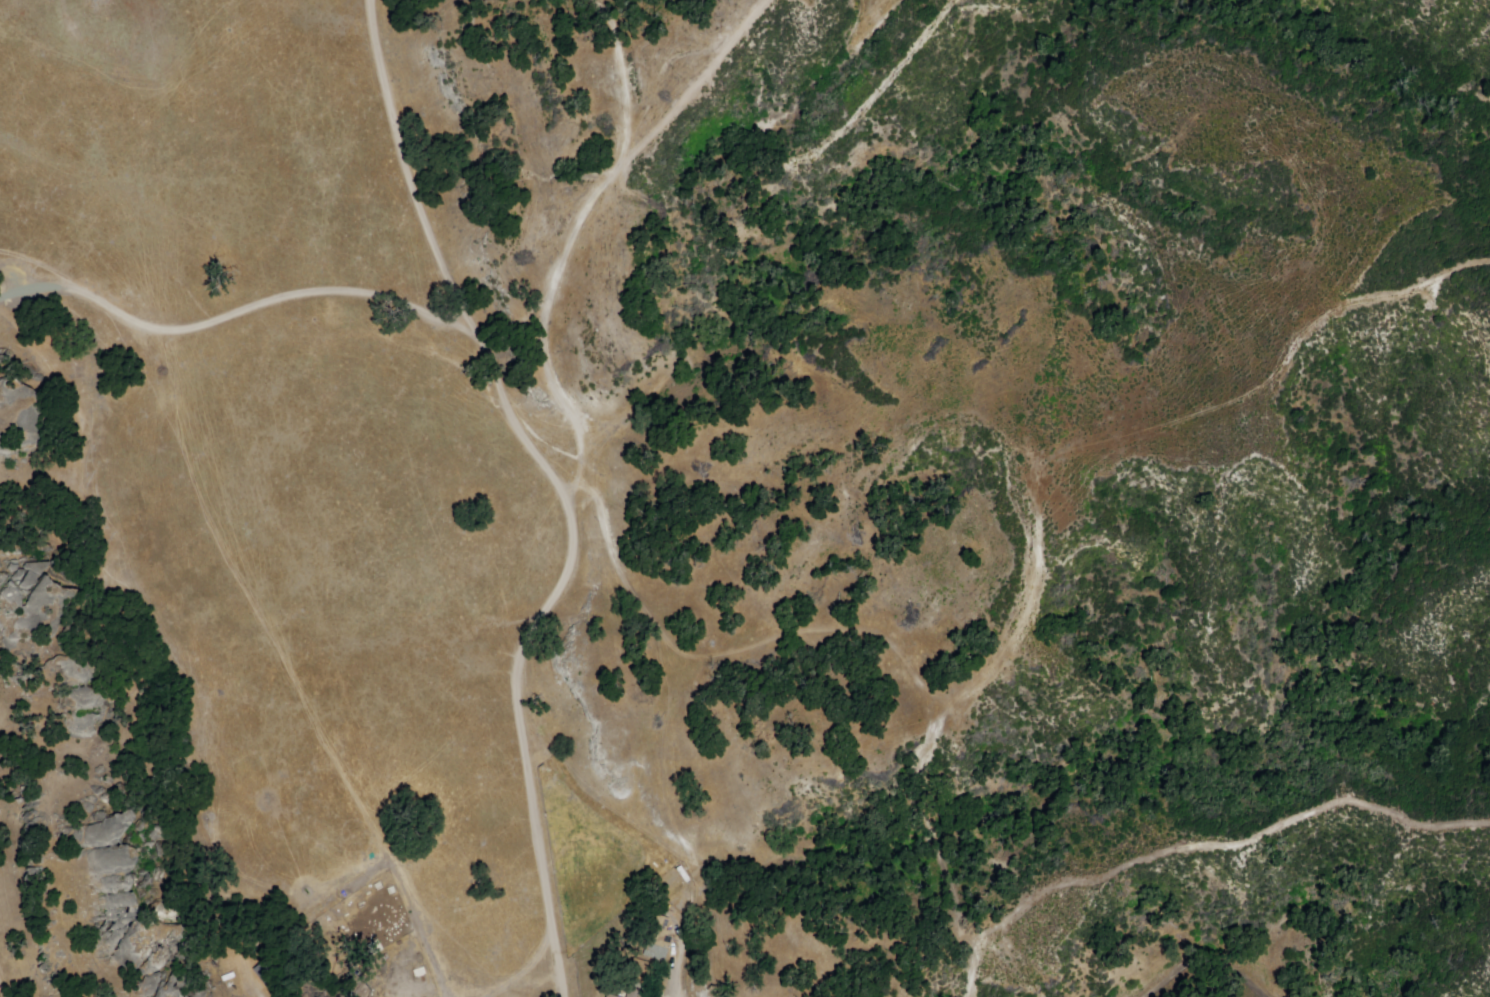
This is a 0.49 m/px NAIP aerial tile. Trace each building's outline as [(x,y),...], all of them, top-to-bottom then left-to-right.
[(639,957),(663,963),(669,939),(645,932),(639,957)] [(640,960),(655,965),(651,976),(637,971),(640,960)] [(643,992),(631,988),(628,996),(641,996),(643,992)]
